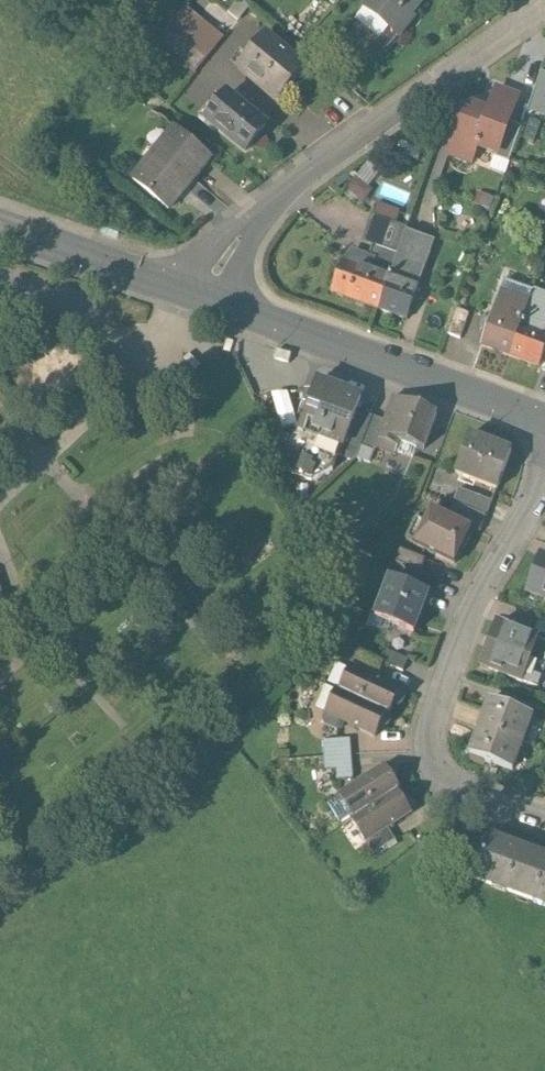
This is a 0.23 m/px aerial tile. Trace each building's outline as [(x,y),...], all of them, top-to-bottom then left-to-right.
[(359,15),(397,46),(434,0),(370,0),(359,15)] [(224,41),(184,7),(155,40),(196,74),(224,41)] [(310,69),(267,36),(234,78),(277,111),(310,69)] [(500,165),(523,100),(497,90),(485,124),(462,115),(446,159),(476,170),(481,158),(500,165)] [(271,130),(226,95),(202,126),(247,161),(271,130)] [(215,165),(173,127),(127,178),(169,216),(215,165)] [(359,171),(350,192),(366,199),(375,178),(359,171)] [(393,279),(381,315),(410,325),(436,245),(407,236),(393,279)] [(381,315),(393,279),(342,262),(330,298),(381,315)] [(534,292),(505,284),(481,351),(512,362),(534,292)] [(534,292),(512,362),(540,371),(544,357),(544,296),(534,292)] [(365,399),(313,383),(293,444),(345,460),(365,399)] [(438,416),(394,400),(372,460),(416,476),(438,416)] [(515,455),(473,437),(453,483),(495,501),(515,455)] [(479,534),(433,514),(416,554),(462,574),(479,534)] [(537,539),(518,587),(544,598),(544,542),(537,539)] [(415,571),(421,557),(401,549),(395,563),(415,571)] [(441,598),(398,580),(378,626),(421,645),(441,598)] [(506,620),(485,674),(544,697),(544,635),(506,620)] [(355,656),(341,688),(398,713),(412,681),(355,656)] [(473,714),(526,736),(538,708),(485,685),(473,714)] [(384,745),(398,713),(341,688),(327,720),(384,745)] [(526,736),(473,714),(461,742),(514,764),(526,736)] [(355,784),(355,740),(324,740),(324,783),(355,784)] [(327,802),(343,829),(402,796),(387,769),(327,802)] [(418,824),(402,796),(343,829),(358,857),(418,824)] [(480,819),(459,873),(544,906),(544,843),(480,819)]
